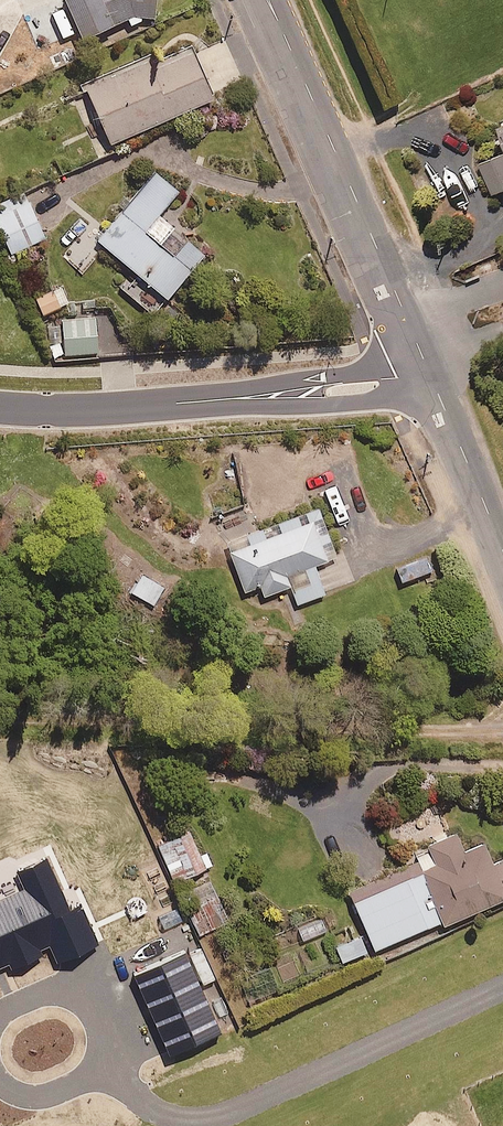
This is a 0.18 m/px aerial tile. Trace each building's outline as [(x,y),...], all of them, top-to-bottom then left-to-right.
[(23,13),(53,0),(17,0),(23,13)] [(69,6),(67,7),(79,37),(127,19),(130,26),(144,20),(143,17),(155,17),(155,0),(67,0),(69,6)] [(213,96),(191,47),(155,63),(152,56),(86,85),(111,141),(213,96)] [(481,163),(494,192),(502,188),(502,153),(481,163)] [(152,316),(204,253),(158,214),(178,190),(154,171),(97,239),(133,269),(117,287),(152,316)] [(26,193),(0,204),(0,228),(9,251),(44,237),(26,193)] [(68,302),(62,286),(36,296),(42,312),(68,302)] [(95,317),(62,320),(62,324),(47,325),(49,344),(63,342),(64,353),(97,351),(95,317)] [(336,557),(317,508),(226,542),(244,590),(260,584),(264,595),(290,585),(297,603),(324,593),(314,565),(336,557)] [(164,584),(149,577),(140,597),(155,603),(164,584)] [(190,831),(158,845),(175,882),(212,865),(206,852),(201,855),(190,831)] [(428,843),(431,849),(416,855),(419,861),(349,891),(374,949),(441,920),(443,924),(502,898),(502,859),(492,863),(484,842),(464,851),(456,831),(428,843)] [(54,955),(58,964),(98,946),(81,907),(72,911),(48,859),(16,873),(23,887),(0,897),(0,979),(54,955)] [(210,880),(184,893),(204,933),(230,921),(210,880)] [(366,951),(360,937),(337,946),(343,961),(366,951)] [(188,952),(135,975),(171,1057),(224,1034),(188,952)]
